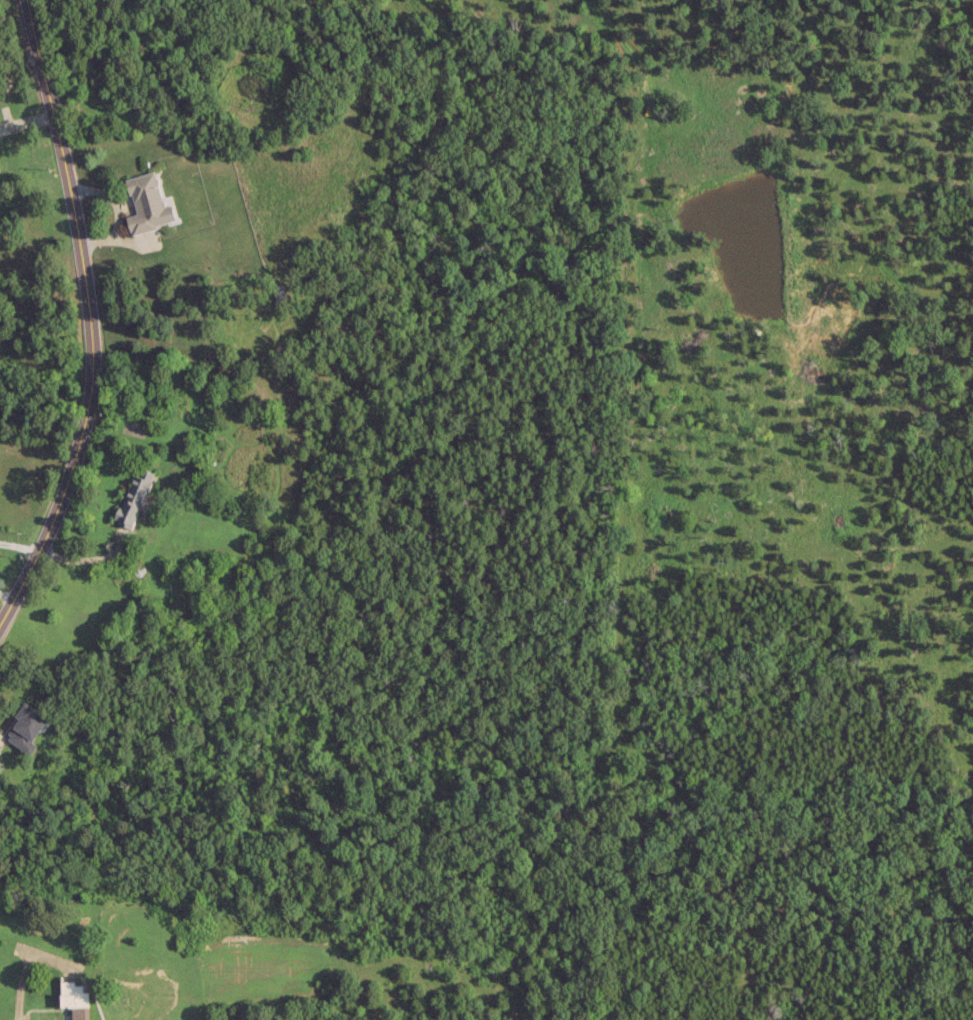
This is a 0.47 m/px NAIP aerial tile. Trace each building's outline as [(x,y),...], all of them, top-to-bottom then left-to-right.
[(173,221),(169,202),(161,203),(153,170),(124,176),(133,213),(125,215),(129,232),(173,221)] [(152,472),(133,465),(113,521),(131,528),(152,472)] [(1,735),(28,754),(36,744),(30,740),(47,717),(24,702),(1,735)] [(69,1019),(79,1019),(88,991),(79,983),(75,983),(71,980),(58,980),(58,1004),(69,1004),(69,1019)]
